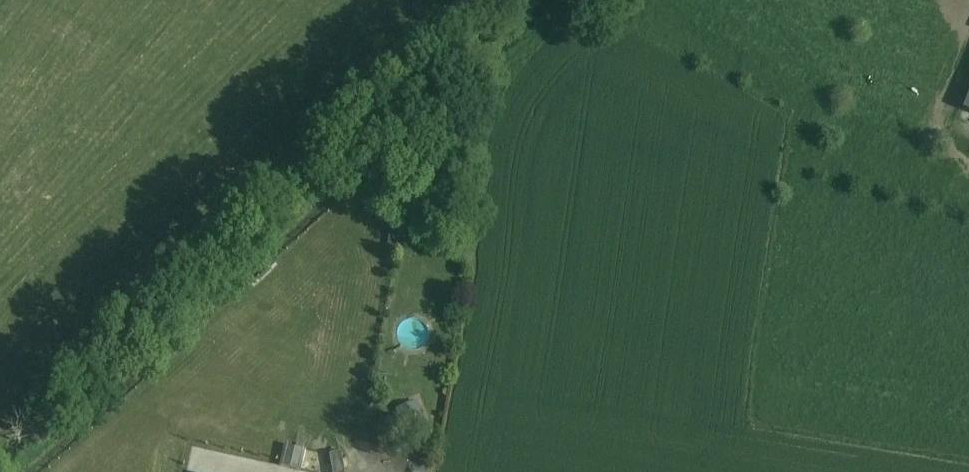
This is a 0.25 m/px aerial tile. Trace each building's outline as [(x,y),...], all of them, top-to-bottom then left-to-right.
[(425,410),(404,396),(391,414),(413,429),(425,410)] [(402,454),(400,444),(394,435),(385,430),(374,428),(364,430),(355,436),(350,445),(348,455),(350,466),(354,471),(396,471),(400,465),(402,454)] [(307,450),(285,445),(281,466),(302,471),(307,450)] [(330,455),(333,471),(345,471),(342,453),(330,455)]
